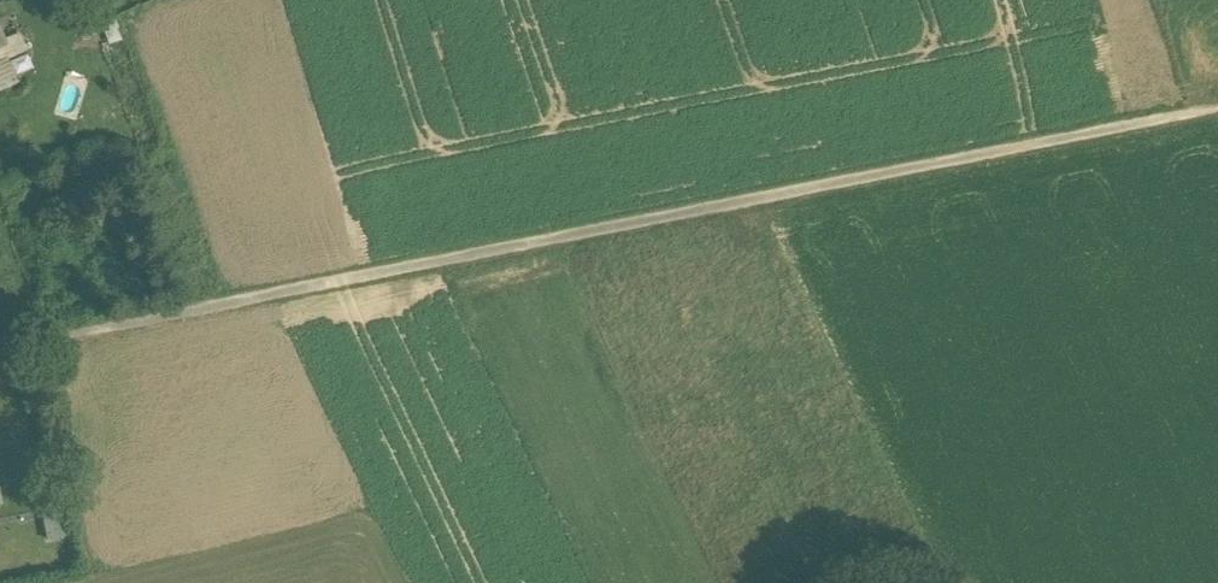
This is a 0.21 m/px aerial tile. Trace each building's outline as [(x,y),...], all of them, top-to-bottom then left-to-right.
[(1,53),(5,60),(25,50),(17,34),(5,39),(0,30),(0,54),(1,53)] [(17,86),(5,60),(1,53),(0,54),(0,94),(17,86)] [(64,509),(44,512),(50,542),(69,538),(64,509)]
